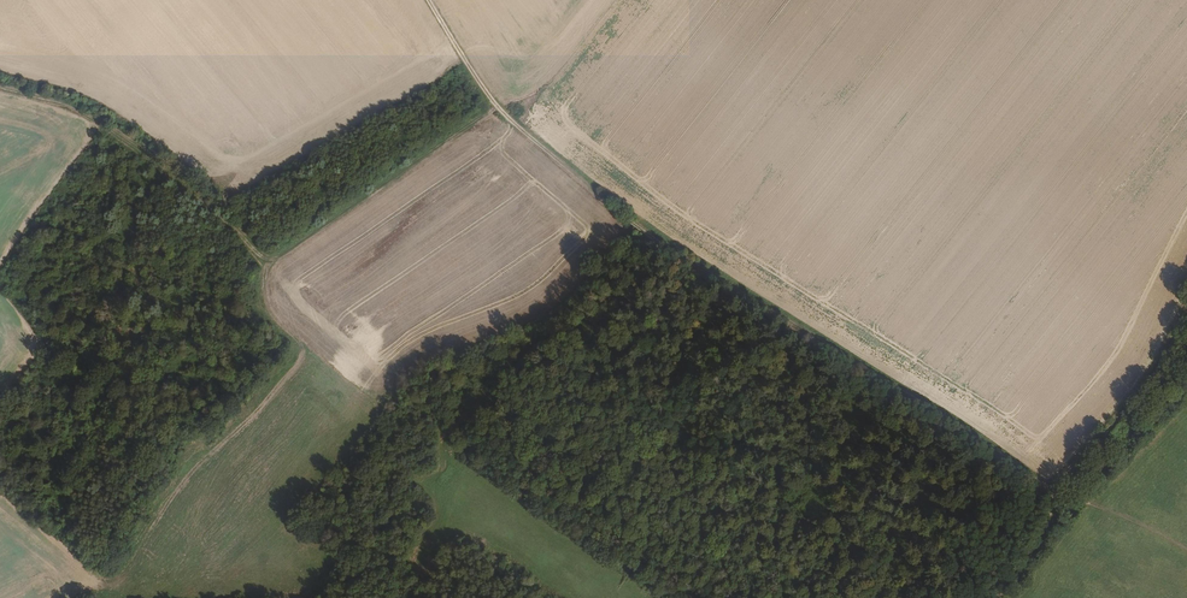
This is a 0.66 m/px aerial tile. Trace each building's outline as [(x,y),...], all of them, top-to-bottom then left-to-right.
[(337,496),(332,493),(324,505),(329,508),(337,496)]
